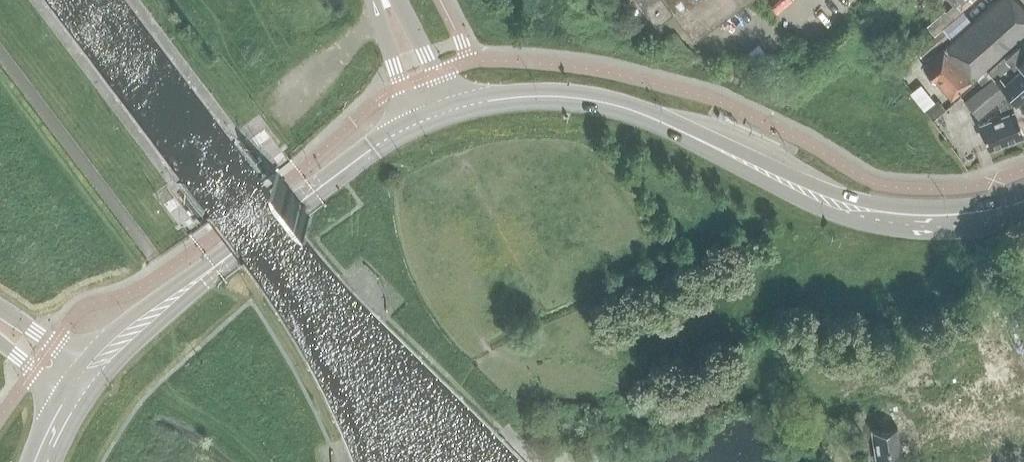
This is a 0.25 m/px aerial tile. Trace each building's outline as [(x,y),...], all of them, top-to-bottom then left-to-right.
[(655,22),(672,10),(692,36),(742,0),(639,0),(655,22)] [(1023,31),(1023,8),(1017,0),(995,0),(922,65),(934,79),(935,78),(951,96),(1023,31)] [(955,2),(945,11),(952,18),(962,10),(960,8),(969,0),(953,0),(955,2)] [(926,25),(934,34),(941,27),(952,18),(945,11),(944,10),(926,25)] [(952,18),(941,27),(942,28),(949,36),(951,39),(971,21),(962,10),(952,18)] [(916,50),(924,59),(949,36),(942,28),(916,50)] [(988,71),(1015,102),(1023,93),(1023,38),(988,71)] [(907,62),(898,68),(904,77),(913,71),(907,62)] [(1023,135),(1017,120),(1011,106),(1015,102),(988,71),(976,80),(982,86),(964,102),(977,117),(997,99),(997,100),(1003,114),(979,123),(989,149),(1023,135)] [(933,118),(945,109),(937,100),(926,109),(933,118)] [(1023,444),(1023,381),(989,383),(992,446),(1023,444)] [(981,452),(981,449),(978,431),(974,401),(950,404),(948,394),(927,397),(931,423),(923,424),(898,428),(898,426),(872,430),(877,461),(884,461),(901,459),(901,460),(919,456),(920,461),(933,461),(982,455),(981,452)]
